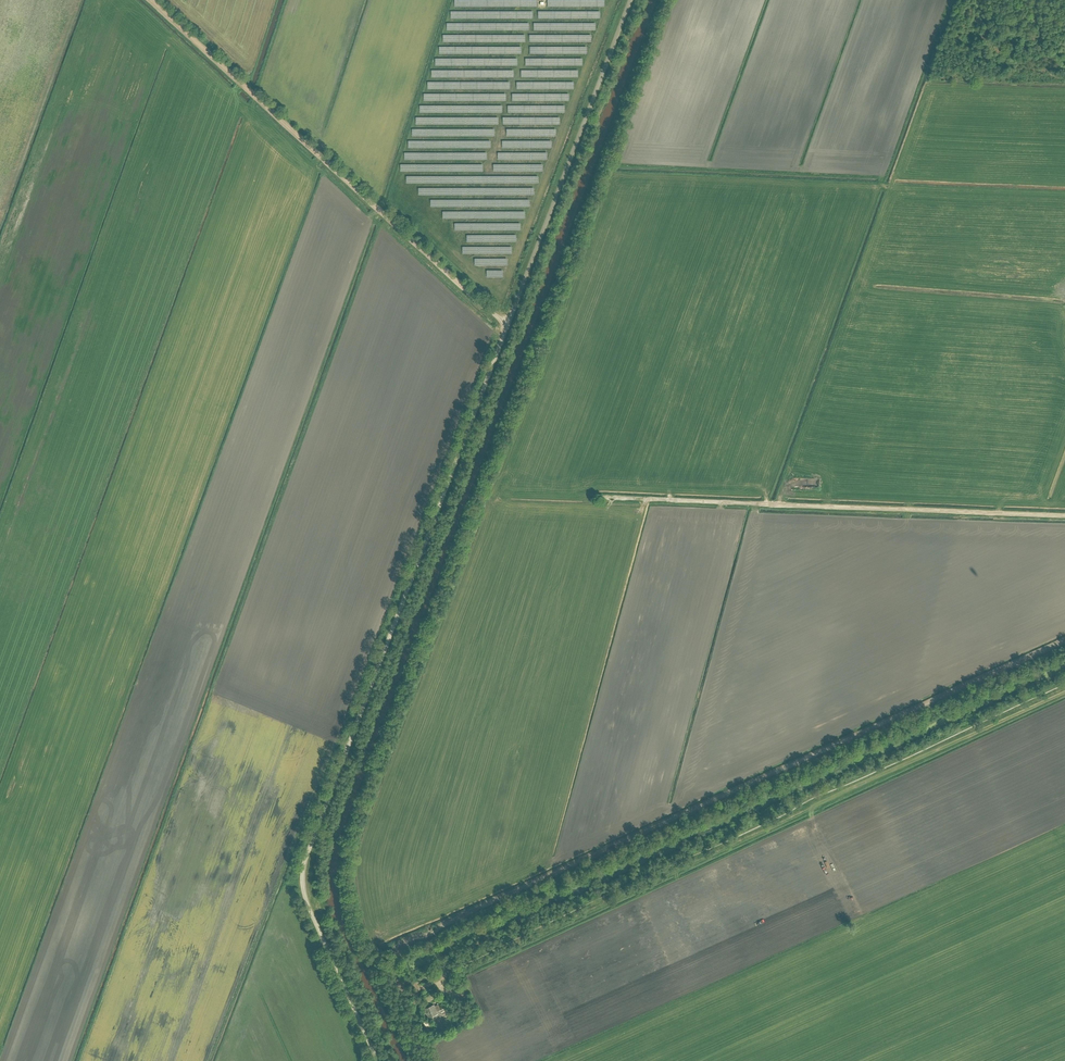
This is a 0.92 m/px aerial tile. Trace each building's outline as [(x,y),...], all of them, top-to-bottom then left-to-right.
[(428,1015),(429,1018),(437,1014),(437,1012),(444,1009),(441,1003),(437,1004),(438,1005),(434,1007),(434,1006),(425,1010),(427,1013),(426,1014),(427,1016),(428,1015)]
